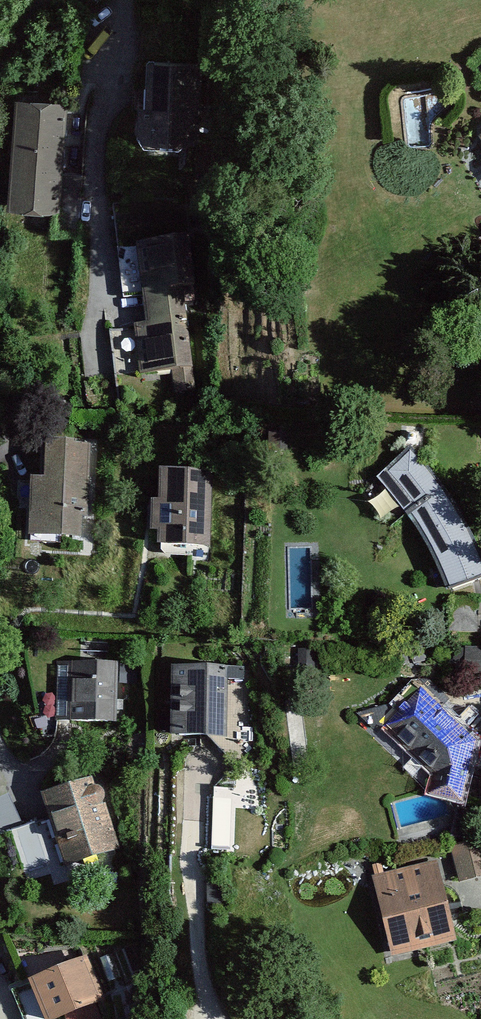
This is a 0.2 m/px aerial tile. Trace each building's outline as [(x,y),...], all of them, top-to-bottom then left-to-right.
[(206,66),(151,64),(149,109),(142,109),(141,139),(148,148),(204,149),(206,66)] [(70,105),(15,102),(9,213),(64,217),(70,105)] [(194,240),(139,248),(150,328),(138,329),(144,378),(194,372),(184,292),(200,290),(194,240)] [(94,450),(50,448),(48,484),(35,483),(32,544),(90,547),(94,450)] [(412,451),(378,483),(405,513),(427,540),(449,593),(480,580),(480,561),(471,537),(449,494),(412,451)] [(215,472),(160,470),(158,546),(212,547),(215,472)] [(122,666),(60,662),(56,724),(118,728),(122,666)] [(229,671),(170,669),(168,738),(227,740),(229,671)] [(397,715),(389,707),(359,717),(375,733),(386,731),(436,779),(431,800),(465,807),(479,744),(421,690),(397,715)] [(97,779),(47,794),(69,866),(118,852),(97,779)] [(214,784),(211,844),(233,845),(236,785),(214,784)] [(451,851),(460,884),(480,878),(480,843),(451,851)] [(438,867),(375,881),(392,959),(455,946),(438,867)] [(30,985),(44,1018),(70,1018),(107,1004),(89,960),(30,985)]
